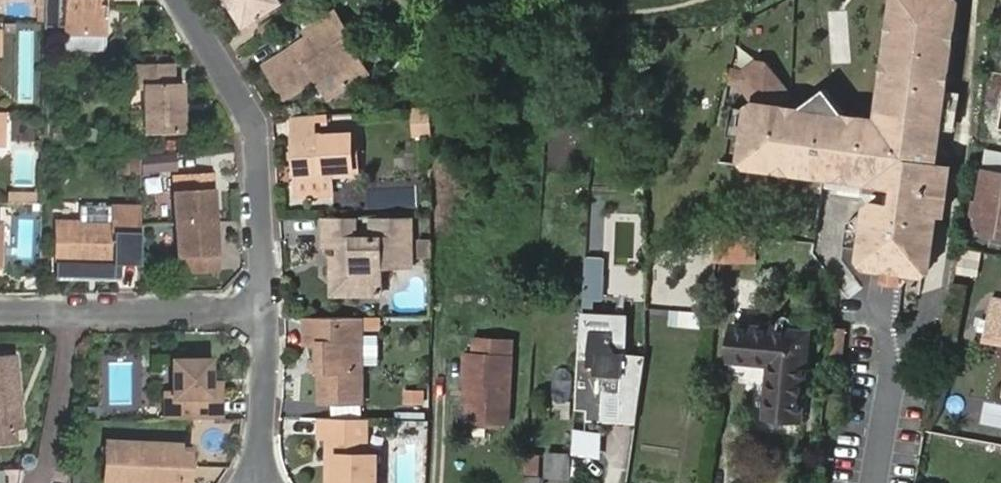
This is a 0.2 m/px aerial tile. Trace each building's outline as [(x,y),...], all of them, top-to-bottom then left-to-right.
[(63,31),(82,33),(107,34),(108,4),(101,4),(101,0),(64,0),(63,31)] [(239,3),(235,8),(245,24),(283,0),(237,0),(239,3)] [(887,16),(892,24),(885,31),(882,60),(886,65),(887,66),(886,68),(881,73),(876,103),(882,110),(888,110),(889,111),(888,115),(887,120),(856,116),(848,121),(821,87),(787,113),(782,106),(752,102),(744,108),(742,129),(750,130),(748,138),(740,137),(737,160),(744,171),(820,179),(821,175),(846,177),(860,179),(860,180),(865,185),(881,188),(892,189),(891,199),(880,198),(871,196),(865,202),(858,261),(862,268),(921,275),(930,269),(936,212),(938,197),(944,198),(948,165),(933,162),(938,127),(926,125),(927,117),(932,118),(940,111),(944,82),(937,74),(945,68),(949,40),(943,33),(950,27),(954,0),(889,0),(887,16)] [(337,71),(346,85),(369,71),(342,28),(346,25),(337,9),(307,28),(311,35),(266,63),(286,96),(319,76),(316,71),(326,66),(331,69),(337,71)] [(107,47),(107,34),(82,33),(81,46),(107,47)] [(737,81),(752,102),(782,106),(783,88),(766,62),(756,60),(740,71),(737,81)] [(173,61),(127,62),(128,83),(143,83),(143,132),(183,131),(182,82),(174,82),(173,61)] [(330,95),(346,85),(337,71),(331,69),(326,66),(316,71),(319,76),(330,95)] [(732,70),(730,80),(737,81),(740,71),(732,70)] [(434,107),(415,108),(416,135),(433,134),(434,107)] [(584,115),(569,114),(568,124),(583,125),(584,115)] [(315,134),(315,115),(294,116),(295,135),(315,134)] [(742,129),(740,137),(748,138),(750,130),(742,129)] [(295,152),(296,161),(297,176),(322,175),(358,174),(357,133),(315,134),(295,135),(295,152)] [(181,138),(165,139),(165,148),(182,147),(181,138)] [(36,188),(39,143),(14,141),(11,186),(36,188)] [(983,163),(1000,166),(1000,150),(986,148),(983,163)] [(122,173),(139,173),(139,155),(122,155),(122,173)] [(153,155),(153,169),(175,168),(175,155),(153,155)] [(984,169),(978,203),(974,203),(973,211),(970,210),(968,215),(976,217),(973,230),(1000,236),(1000,172),(984,169)] [(174,192),(176,223),(209,221),(208,210),(215,209),(214,174),(186,175),(187,191),(174,192)] [(322,184),(322,175),(297,176),(297,185),(322,184)] [(838,188),(845,189),(846,177),(821,175),(819,185),(838,188)] [(846,177),(845,189),(855,191),(860,180),(860,179),(846,177)] [(881,188),(880,198),(891,199),(892,189),(881,188)] [(8,194),(7,203),(33,203),(33,194),(8,194)] [(85,220),(57,220),(57,263),(90,264),(114,264),(139,264),(140,206),(115,206),(115,221),(85,220)] [(115,206),(85,206),(85,220),(115,221),(115,206)] [(208,210),(209,221),(216,221),(215,209),(208,210)] [(356,218),(324,218),(325,245),(340,245),(340,256),(340,267),(332,275),(333,294),(383,294),(383,267),(414,266),(413,217),(372,217),(372,237),(356,237),(356,218)] [(209,221),(176,223),(177,255),(190,254),(191,269),(218,269),(216,235),(209,235),(209,221)] [(715,261),(740,261),(740,239),(714,240),(715,261)] [(431,257),(432,242),(422,242),(422,257),(431,257)] [(963,250),(963,274),(979,274),(978,250),(963,250)] [(114,272),(114,264),(90,264),(90,271),(114,272)] [(987,318),(1000,321),(1000,300),(990,298),(987,318)] [(707,315),(673,311),(671,325),(705,329),(707,315)] [(628,318),(584,314),(581,357),(597,358),(597,353),(590,352),(592,330),(613,332),(626,333),(628,318)] [(362,317),(304,318),(304,342),(321,343),(321,362),(321,371),(321,403),(363,402),(362,317)] [(987,318),(983,334),(1000,338),(1000,321),(987,318)] [(774,416),(786,329),(735,323),(731,361),(770,365),(765,415),(774,416)] [(842,327),(831,326),(827,362),(838,363),(842,327)] [(794,329),(786,329),(774,416),(782,418),(794,329)] [(810,331),(794,329),(782,418),(802,420),(810,331)] [(581,357),(578,401),(589,402),(587,419),(604,420),(605,404),(603,403),(602,403),(601,403),(602,385),(609,385),(608,392),(623,392),(625,352),(619,351),(616,347),(613,344),(613,332),(592,330),(590,352),(597,353),(597,358),(581,357)] [(626,333),(613,332),(613,344),(616,347),(619,351),(625,352),(626,333)] [(473,336),(472,353),(481,354),(482,336),(473,336)] [(482,336),(481,354),(504,355),(505,338),(482,336)] [(642,400),(648,354),(625,352),(623,392),(622,399),(642,400)] [(17,428),(24,427),(18,353),(0,354),(0,429),(17,428)] [(462,400),(470,401),(470,387),(470,381),(472,353),(465,353),(462,400)] [(470,387),(470,401),(469,418),(474,418),(505,420),(508,420),(511,355),(504,355),(481,354),(472,353),(470,381),(470,387)] [(158,360),(159,417),(167,417),(166,392),(174,392),(174,360),(158,360)] [(166,392),(167,417),(224,417),(224,389),(211,389),(211,379),(211,360),(174,360),(174,392),(166,392)] [(321,371),(321,362),(311,362),(311,371),(321,371)] [(224,379),(211,379),(211,389),(224,389),(224,379)] [(403,388),(402,406),(424,406),(424,388),(403,388)] [(321,418),(321,436),(328,436),(328,453),(337,454),(337,482),(378,482),(378,455),(367,454),(367,418),(321,418)] [(505,428),(505,420),(474,418),(473,426),(505,428)] [(0,429),(0,443),(18,440),(17,428),(0,429)] [(189,465),(190,444),(107,441),(105,482),(109,482),(140,482),(140,478),(182,480),(183,465),(189,465)] [(337,454),(328,453),(328,482),(337,482),(337,454)] [(525,474),(525,482),(542,482),(542,476),(541,454),(527,453),(525,474)] [(549,459),(548,470),(565,471),(566,460),(549,459)] [(189,465),(183,465),(182,480),(140,478),(140,482),(188,482),(189,465)]
